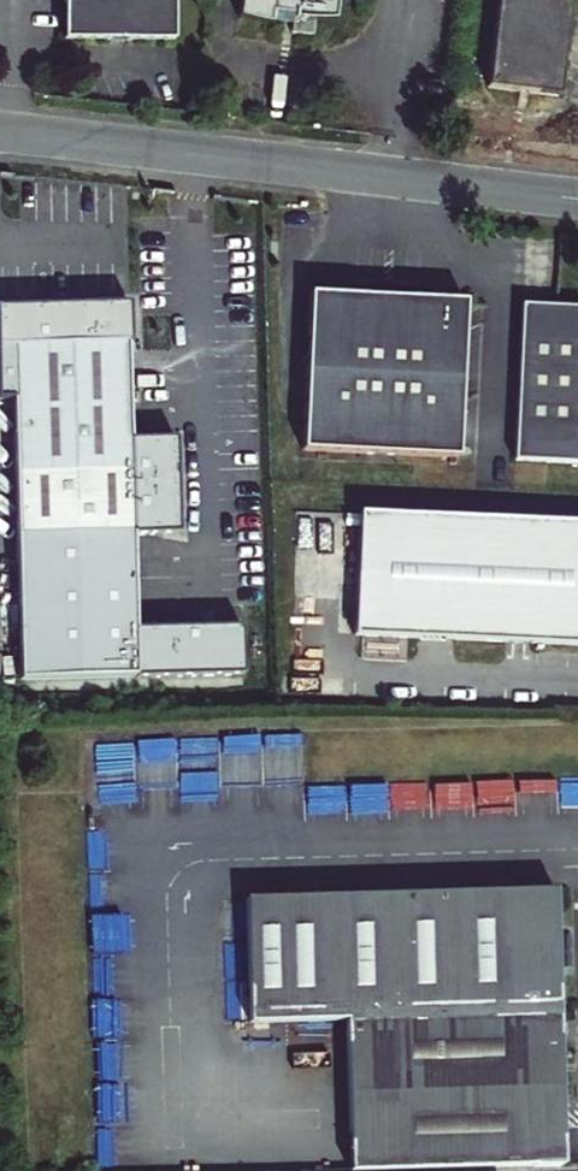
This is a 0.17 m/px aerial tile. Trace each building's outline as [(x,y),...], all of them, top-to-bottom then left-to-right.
[(65,44),(175,44),(175,0),(65,0),(65,44)] [(234,21),(265,30),(266,25),(289,27),(288,36),(311,39),(312,26),(326,28),(326,24),(332,25),(336,0),(237,0),(234,21)] [(489,84),(562,93),(572,0),(499,0),(489,84)] [(462,303),(306,296),(299,452),(455,459),(462,303)] [(127,306),(27,308),(29,404),(11,403),(17,683),(241,679),(239,633),(132,634),(130,542),(177,541),(175,445),(130,445),(127,306)] [(521,306),(514,461),(577,464),(577,308),(521,306)] [(358,515),(354,635),(577,645),(577,525),(358,515)] [(349,1021),(355,1170),(566,1164),(568,1163),(558,890),(249,901),(253,1025),(349,1021)]
